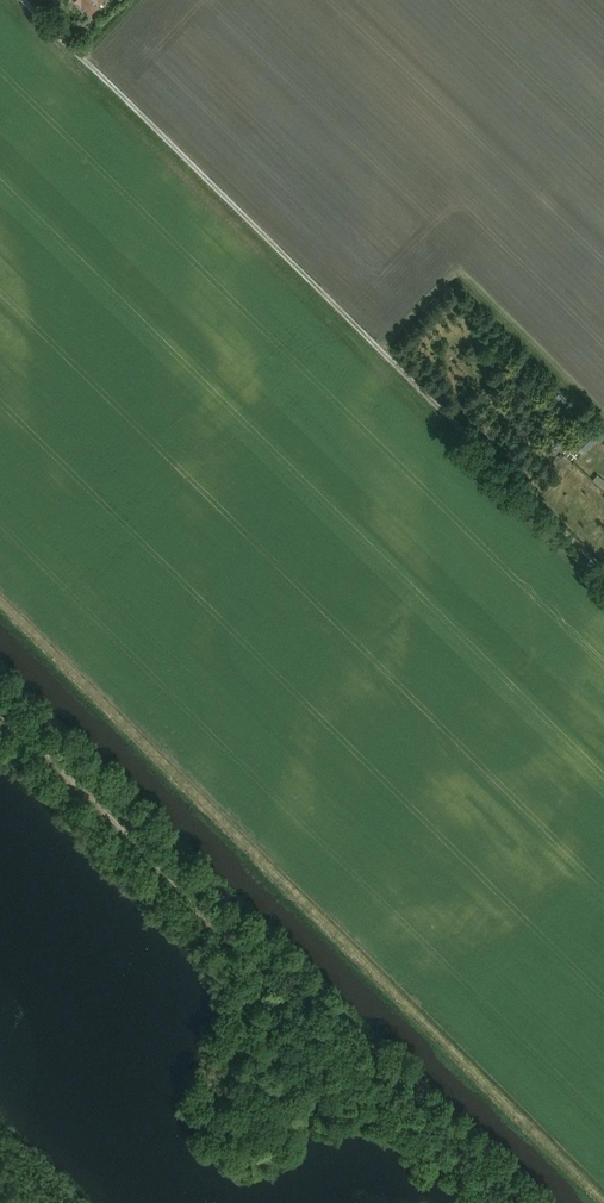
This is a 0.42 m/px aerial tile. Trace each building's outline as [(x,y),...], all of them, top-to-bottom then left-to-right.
[(103,0),(75,0),(89,14),(103,0)] [(585,452),(600,437),(594,432),(579,446),(585,452)]
